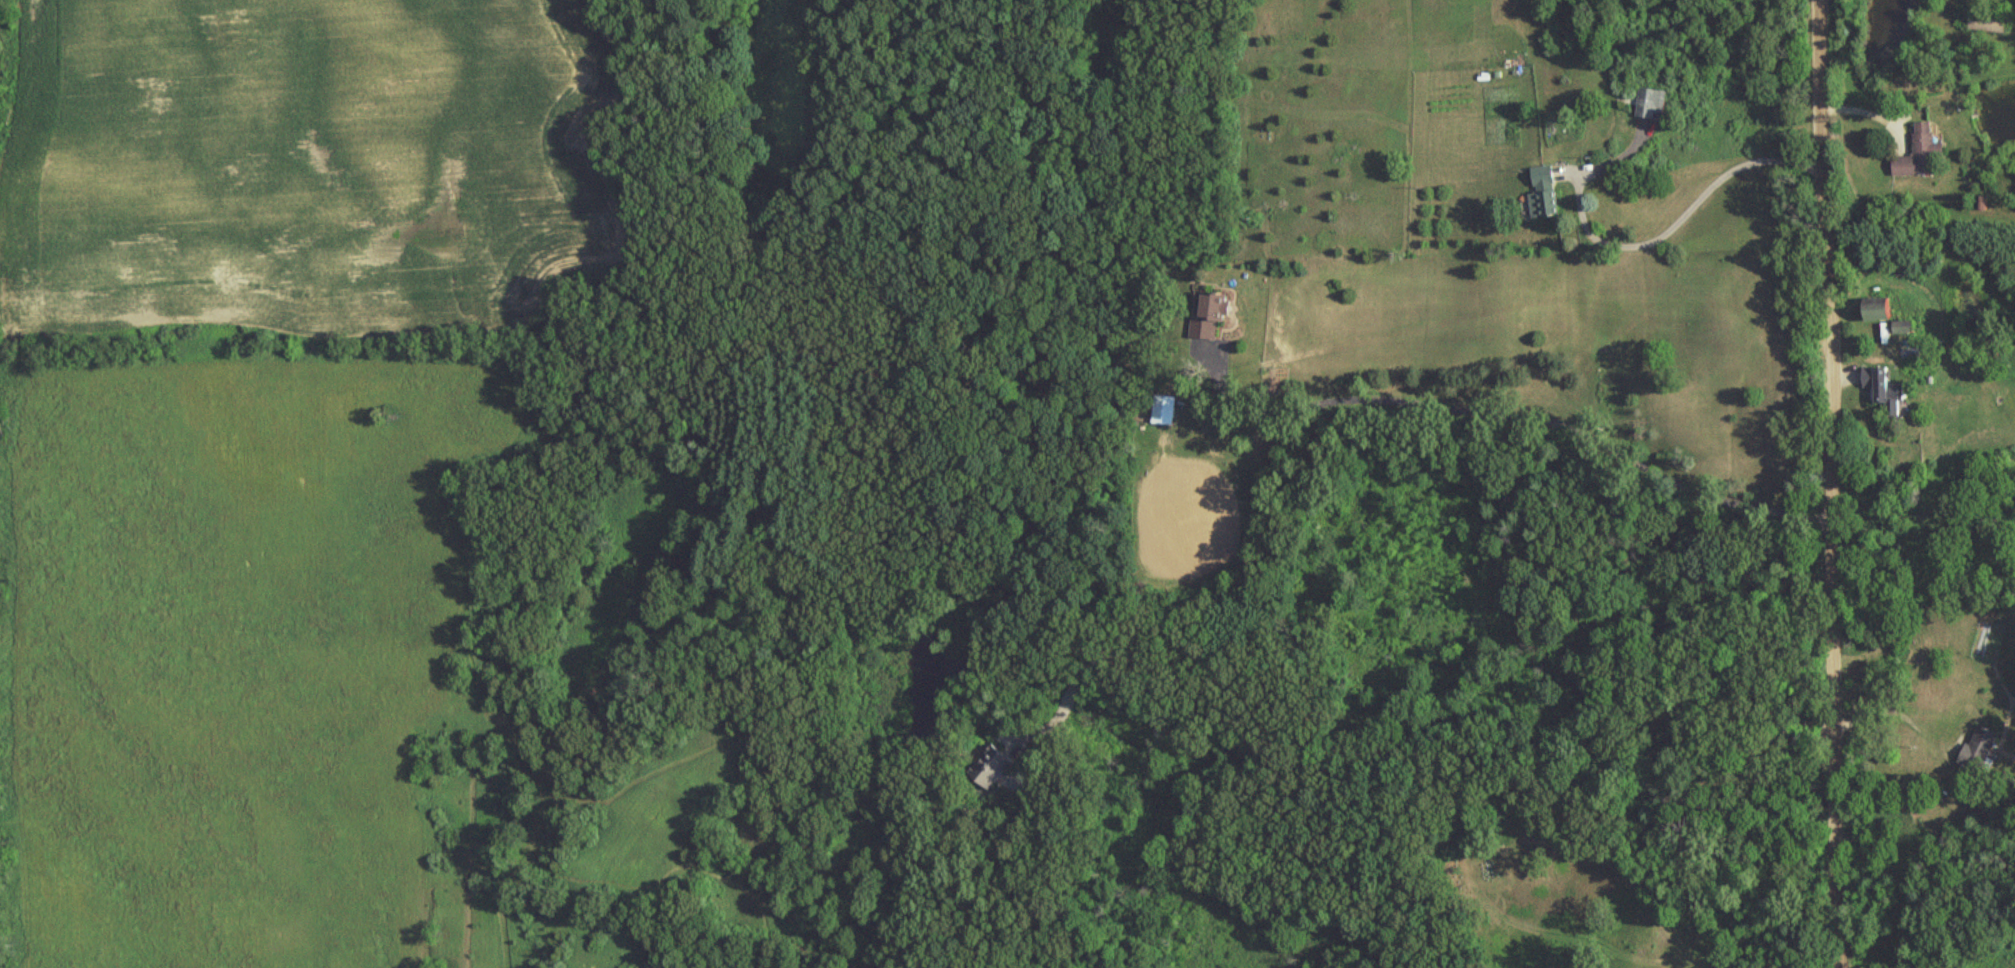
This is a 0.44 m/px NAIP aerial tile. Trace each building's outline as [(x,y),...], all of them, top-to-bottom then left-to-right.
[(1658,91),(1631,93),(1634,121),(1661,119),(1658,91)] [(1887,177),(1936,177),(1935,144),(1926,144),(1926,124),(1907,124),(1908,158),(1886,158),(1887,177)] [(1524,171),(1530,220),(1557,217),(1551,168),(1524,171)] [(1218,340),(1218,321),(1235,321),(1235,295),(1206,294),(1205,308),(1193,308),(1192,339),(1218,340)] [(1865,406),(1879,406),(1879,418),(1898,418),(1897,386),(1882,386),(1882,369),(1856,370),(1856,390),(1865,389),(1865,406)] [(1177,398),(1155,397),(1154,426),(1175,427),(1177,398)] [(1993,736),(1970,727),(1954,766),(1977,775),(1993,736)] [(977,766),(1001,788),(1024,763),(1000,741),(977,766)]
